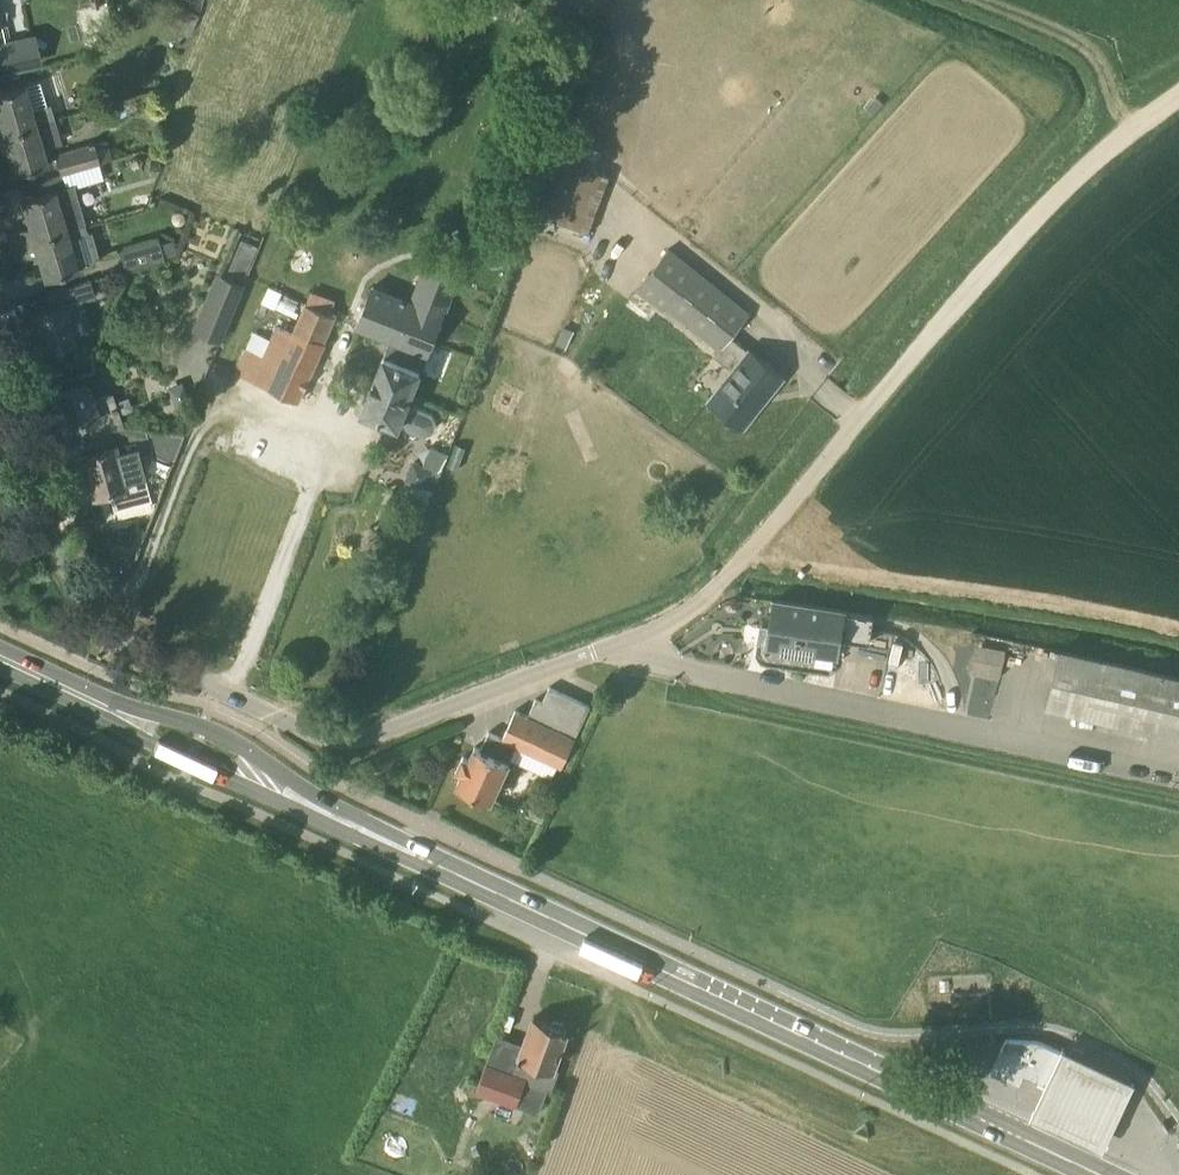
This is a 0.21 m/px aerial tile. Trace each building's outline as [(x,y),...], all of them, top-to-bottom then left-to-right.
[(9,18),(17,17),(15,6),(7,8),(6,0),(0,0),(0,20),(9,18)] [(43,66),(39,38),(0,46),(0,76),(43,66)] [(24,84),(0,91),(0,134),(53,118),(49,105),(32,110),(24,84)] [(149,109),(148,125),(165,126),(165,110),(149,109)] [(60,142),(53,118),(0,134),(0,148),(5,146),(13,173),(47,163),(43,147),(60,142)] [(61,172),(99,161),(94,143),(55,154),(61,172)] [(610,176),(596,171),(566,160),(545,216),(589,232),(610,176)] [(10,245),(66,228),(55,189),(21,199),(29,225),(6,232),(10,245)] [(84,223),(66,228),(10,245),(14,258),(36,251),(44,277),(95,263),(94,257),(97,256),(90,231),(86,232),(84,223)] [(164,259),(163,256),(177,252),(173,238),(160,243),(159,239),(119,250),(125,270),(164,259)] [(242,238),(228,273),(244,280),(259,245),(242,238)] [(750,312),(671,247),(640,285),(666,306),(670,302),(721,344),(716,353),(735,368),(709,400),(743,427),(784,377),(731,334),(750,312)] [(222,272),(200,327),(224,337),(247,282),(222,272)] [(412,393),(452,290),(425,279),(414,305),(372,288),(358,327),(391,339),(375,378),(412,393)] [(40,349),(41,349),(74,339),(64,306),(82,300),(77,284),(44,294),(48,310),(30,316),(40,349)] [(306,302),(280,363),(264,356),(253,381),(299,400),(336,314),(306,302)] [(399,426),(401,421),(406,423),(408,427),(424,433),(433,430),(437,422),(433,413),(417,406),(412,408),(407,406),(412,393),(375,378),(362,412),(399,426)] [(92,399),(86,382),(53,394),(65,427),(83,420),(89,437),(124,425),(112,392),(92,399)] [(172,462),(184,432),(143,425),(150,454),(172,462)] [(130,452),(127,442),(114,446),(113,444),(81,453),(81,456),(79,457),(82,468),(85,467),(93,495),(109,490),(114,509),(151,499),(138,450),(130,452)] [(426,488),(433,469),(413,461),(406,480),(426,488)] [(100,569),(111,583),(126,578),(132,566),(136,557),(121,551),(118,559),(116,563),(100,569)] [(774,600),(771,618),(742,613),(738,640),(782,647),(781,655),(813,659),(814,651),(839,655),(845,611),(774,600)] [(1000,679),(1006,650),(976,644),(970,673),(1000,679)] [(1173,677),(1061,651),(1048,707),(1178,736),(1178,678),(1173,677)] [(490,801),(490,799),(492,800),(502,779),(510,782),(517,767),(509,764),(512,757),(517,746),(559,767),(591,706),(550,687),(543,702),(536,699),(528,716),(516,710),(503,738),(489,732),(481,749),(475,746),(470,758),(464,755),(458,769),(463,772),(457,784),(475,792),(474,794),(479,801),(490,801)] [(529,802),(524,812),(541,820),(546,809),(529,802)] [(555,1067),(569,1029),(565,1027),(562,1023),(556,1021),(551,1022),(535,1016),(514,1073),(487,1063),(476,1091),(517,1106),(517,1105),(527,1079),(547,1087),(553,1090),(560,1069),(555,1067)] [(1049,1086),(1065,1053),(1058,1050),(1038,1041),(1007,1039),(991,1072),(1019,1084),(1024,1074),(1041,1082),(1049,1086)] [(1049,1086),(1041,1082),(1026,1116),(1102,1151),(1133,1082),(1059,1047),(1058,1050),(1065,1053),(1049,1086)]
